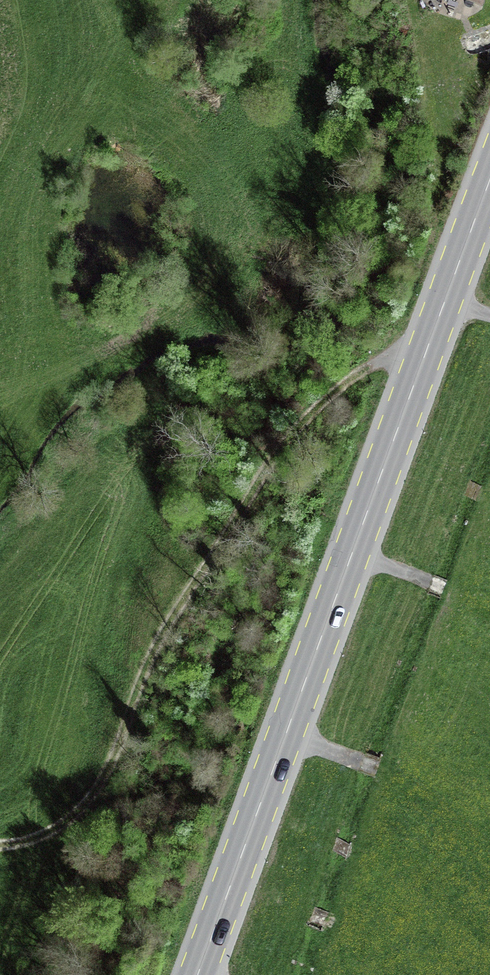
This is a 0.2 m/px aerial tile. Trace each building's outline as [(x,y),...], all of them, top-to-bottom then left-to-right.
[(480,8),(483,0),(459,0),(480,8)]
